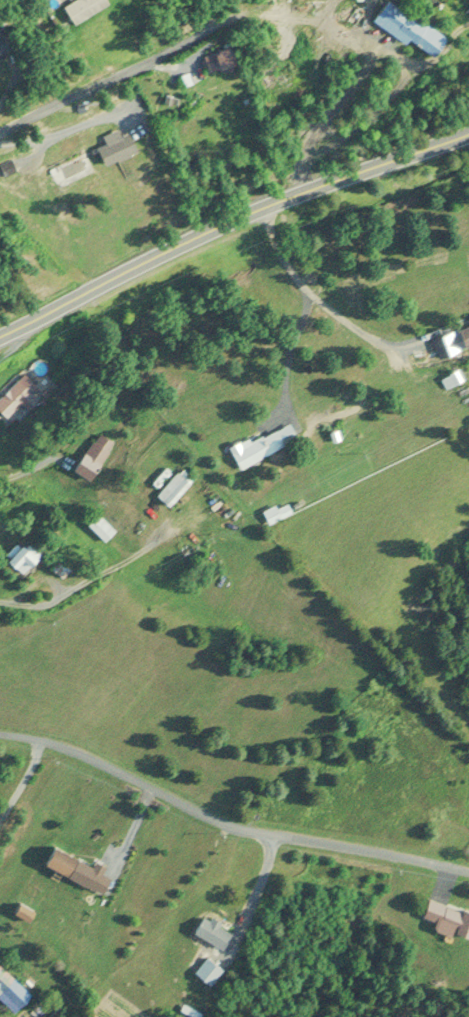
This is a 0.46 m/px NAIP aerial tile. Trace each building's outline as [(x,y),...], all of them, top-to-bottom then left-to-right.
[(101,0),(71,0),(58,8),(68,25),(103,4),(101,0)] [(368,19),(428,56),(439,36),(380,0),(368,19)] [(200,77),(199,73),(232,65),(228,49),(177,61),(183,81),(200,77)] [(132,154),(126,135),(92,146),(98,164),(132,154)] [(454,329),(460,346),(468,343),(468,314),(465,315),(468,324),(454,329)] [(26,409),(36,398),(16,379),(0,395),(0,414),(5,419),(19,403),(26,409)] [(227,449),(236,469),(296,440),(287,421),(227,449)] [(88,482),(112,443),(94,431),(70,471),(88,482)] [(152,495),(164,507),(188,483),(176,472),(152,495)] [(85,524),(102,542),(112,532),(96,514),(85,524)] [(38,554),(25,543),(21,548),(16,544),(2,561),(20,575),(38,554)] [(66,571),(55,562),(50,569),(61,578),(66,571)] [(89,864),(47,846),(38,865),(102,893),(108,877),(99,874),(103,865),(90,860),(89,864)] [(468,934),(468,912),(424,899),(418,920),(468,934)] [(220,971),(205,956),(191,971),(206,985),(220,971)] [(0,967),(0,1004),(8,1012),(27,994),(0,967)]
